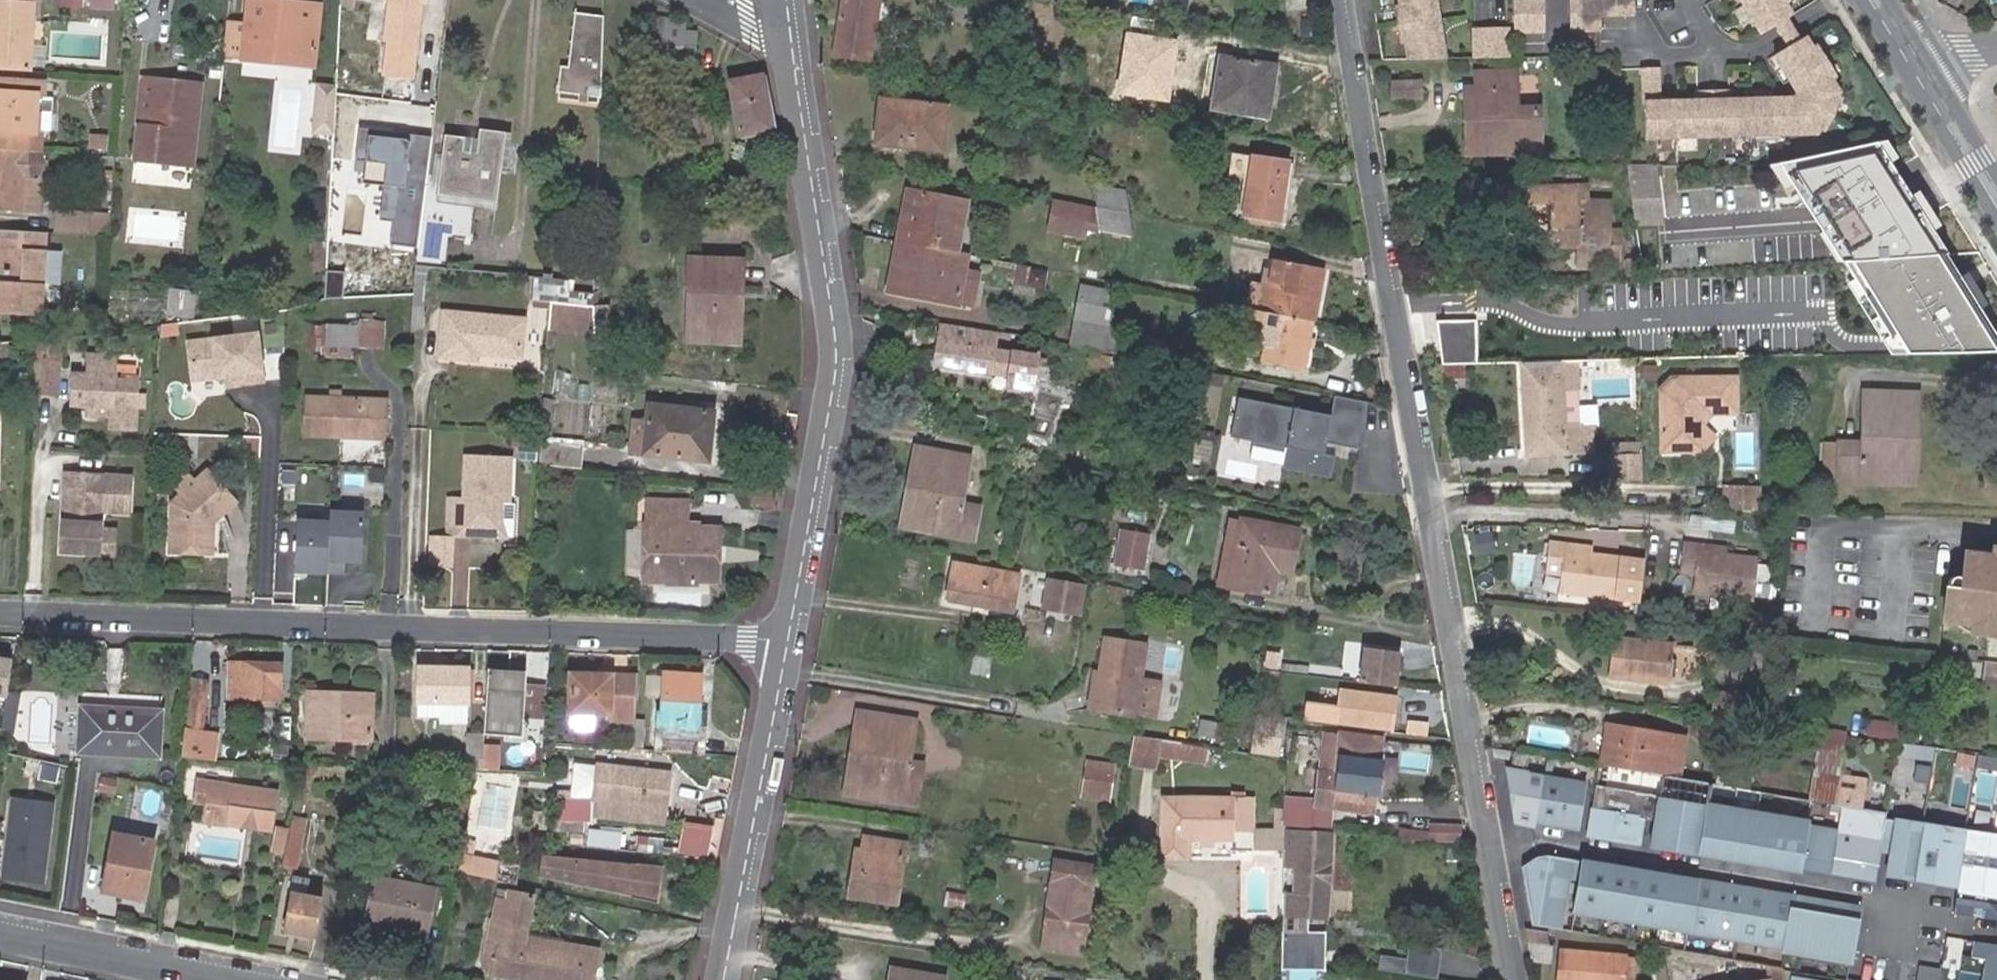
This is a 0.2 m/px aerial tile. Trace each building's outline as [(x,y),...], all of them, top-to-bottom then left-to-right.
[(27,68),(32,1),(19,0),(0,0),(0,66),(27,68)] [(319,57),(321,6),(271,4),(271,0),(252,0),(250,23),(248,56),(247,63),(281,65),(282,55),(319,57)] [(877,0),(875,0),(843,0),(833,57),(867,61),(877,0)] [(1407,62),(1443,61),(1432,0),(1396,0),(1397,9),(1402,37),(1404,44),(1407,62)] [(1512,34),(1542,34),(1541,0),(1522,0),(1522,1),(1511,1),(1512,34)] [(1568,33),(1598,33),(1598,20),(1630,19),(1629,0),(1568,0),(1568,33)] [(1759,36),(1775,26),(1776,26),(1785,20),(1790,17),(1783,6),(1780,0),(1737,0),(1759,36)] [(600,91),(603,9),(574,8),(572,63),(559,62),(557,89),(600,91)] [(1402,37),(1397,9),(1391,11),(1395,29),(1398,44),(1404,44),(1402,37)] [(692,61),(695,34),(683,33),(684,21),(658,17),(652,56),(692,61)] [(1793,33),(1785,20),(1776,26),(1775,26),(1783,38),(1789,48),(1796,44),(1798,42),(1793,33)] [(250,23),(228,22),(224,54),(248,56),(250,23)] [(1471,33),(1473,61),(1506,60),(1504,31),(1471,33)] [(1169,103),(1178,41),(1126,34),(1117,95),(1169,103)] [(1661,107),(1659,73),(1644,74),(1644,109),(1646,108),(1647,144),(1813,135),(1816,130),(1819,126),(1833,103),(1834,100),(1838,94),(1830,80),(1812,51),(1804,38),(1798,42),(1796,44),(1789,48),(1773,57),(1790,84),(1795,81),(1801,90),(1791,107),(1783,107),(1783,101),(1731,104),(1730,93),(1698,95),(1698,106),(1661,107)] [(418,85),(422,50),(395,47),(391,82),(418,85)] [(1812,51),(1830,80),(1833,78),(1823,63),(1815,49),(1812,51)] [(1217,58),(1209,109),(1267,119),(1270,101),(1260,100),(1267,66),(1248,63),(1250,55),(1234,52),(1232,60),(1217,58)] [(319,66),(319,57),(282,55),(281,65),(319,66)] [(1260,100),(1270,101),(1276,67),(1267,66),(1260,100)] [(675,104),(680,70),(650,67),(647,100),(675,104)] [(32,127),(32,110),(33,94),(41,94),(42,79),(7,77),(6,89),(0,89),(0,125),(32,127)] [(1480,96),(1483,149),(1540,148),(1539,113),(1516,113),(1514,77),(1479,78),(1480,96)] [(774,132),(763,78),(730,85),(741,139),(774,132)] [(194,163),(201,84),(158,80),(153,127),(140,126),(137,158),(194,163)] [(315,80),(310,133),(334,135),(339,82),(315,80)] [(1421,82),(1393,84),(1394,99),(1420,98),(1421,82)] [(1470,150),(1483,149),(1480,96),(1467,95),(1470,150)] [(883,120),(882,143),(938,146),(939,102),(876,99),(874,120),(883,120)] [(1839,103),(1834,100),(1833,103),(1819,126),(1816,130),(1821,132),(1830,117),(1839,103)] [(688,122),(695,147),(712,144),(706,118),(703,119),(701,108),(693,110),(694,121),(688,122)] [(32,110),(32,127),(39,128),(41,111),(32,110)] [(873,142),(882,143),(883,120),(874,120),(873,142)] [(356,160),(365,160),(364,180),(406,184),(408,163),(425,164),(427,131),(358,126),(356,160)] [(500,173),(508,174),(511,132),(478,129),(478,139),(503,141),(500,173)] [(496,202),(500,173),(503,141),(478,139),(476,155),(463,153),(465,137),(443,136),(441,156),(438,187),(437,196),(434,214),(455,216),(474,218),(475,207),(475,201),(496,202)] [(28,149),(0,147),(0,208),(23,209),(40,208),(43,149),(28,149)] [(1245,182),(1250,156),(1231,153),(1227,179),(1245,182)] [(431,186),(438,187),(441,156),(434,155),(431,186)] [(1787,174),(1840,263),(1937,255),(1872,155),(1787,174)] [(1288,163),(1250,156),(1240,216),(1277,224),(1288,163)] [(166,163),(161,178),(185,186),(190,170),(166,163)] [(1658,165),(1631,166),(1634,207),(1662,204),(1658,165)] [(1120,191),(1089,184),(1092,209),(1116,213),(1126,215),(1123,192),(1120,191)] [(1551,218),(1551,222),(1551,247),(1586,245),(1584,265),(1601,267),(1607,207),(1587,204),(1588,188),(1577,185),(1527,188),(1528,205),(1536,205),(1541,211),(1541,218),(1551,218)] [(898,190),(889,239),(950,251),(959,202),(937,198),(936,202),(930,200),(931,196),(898,190)] [(496,209),(496,202),(475,201),(475,207),(496,209)] [(1095,231),(1092,209),(1053,201),(1047,230),(1082,238),(1095,231)] [(1529,223),(1551,222),(1551,218),(1541,218),(1541,211),(1536,205),(1528,205),(1529,223)] [(114,213),(54,208),(53,232),(112,237),(114,213)] [(1116,213),(1092,209),(1095,231),(1112,234),(1129,237),(1126,215),(1116,213)] [(46,231),(0,228),(0,269),(4,269),(3,280),(0,280),(0,312),(41,314),(43,285),(57,285),(59,250),(45,248),(46,231)] [(950,251),(889,239),(879,290),(947,304),(962,306),(968,275),(951,272),(956,252),(950,251)] [(1840,263),(1892,344),(1897,352),(1996,350),(1996,345),(1992,337),(1945,255),(1937,255),(1840,263)] [(737,287),(742,287),(743,258),(689,258),(689,285),(695,285),(693,328),(735,329),(737,287)] [(1272,288),(1256,285),(1251,310),(1254,310),(1315,323),(1326,272),(1277,262),(1272,288)] [(571,283),(528,279),(529,302),(549,306),(579,307),(593,308),(594,294),(571,293),(571,283)] [(741,342),(742,287),(737,287),(735,329),(693,328),(695,285),(689,285),(688,340),(741,342)] [(171,314),(199,314),(199,287),(171,287),(171,314)] [(1114,353),(1105,292),(1078,287),(1067,344),(1114,353)] [(549,306),(547,331),(576,336),(579,307),(549,306)] [(1306,369),(1315,323),(1254,310),(1249,332),(1269,335),(1267,347),(1264,361),(1306,369)] [(515,355),(516,317),(436,314),(434,359),(471,360),(472,353),(515,355)] [(1441,317),(1441,360),(1482,360),(1481,317),(1441,317)] [(361,327),(328,325),(327,345),(352,347),(375,349),(378,321),(362,320),(361,327)] [(1007,378),(1006,385),(1029,390),(1035,358),(1012,354),(990,350),(993,335),(941,325),(933,364),(1007,378)] [(1246,343),(1267,347),(1269,335),(1249,332),(1246,343)] [(257,335),(189,344),(194,379),(227,375),(239,373),(241,384),(263,381),(257,335)] [(43,341),(42,352),(62,353),(62,343),(43,341)] [(352,347),(327,345),(323,344),(323,357),(351,359),(352,347)] [(42,352),(42,363),(62,364),(62,353),(42,352)] [(87,376),(76,375),(74,405),(113,408),(112,428),(135,430),(136,410),(137,379),(115,377),(116,356),(88,355),(87,376)] [(1089,366),(1107,371),(1109,358),(1091,355),(1089,366)] [(1577,428),(1577,425),(1561,425),(1560,389),(1575,388),(1574,362),(1520,364),(1523,454),(1578,452),(1577,428)] [(62,364),(42,363),(40,393),(60,393),(62,364)] [(239,373),(227,375),(229,386),(241,384),(239,373)] [(1735,413),(1734,378),(1670,379),(1660,390),(1661,452),(1701,451),(1701,424),(1711,413),(1735,413)] [(1577,425),(1575,388),(1560,389),(1561,425),(1577,425)] [(1904,473),(1907,393),(1862,391),(1860,443),(1837,442),(1836,479),(1851,480),(1859,481),(1859,472),(1904,473)] [(1916,393),(1907,393),(1904,473),(1859,472),(1859,481),(1913,485),(1916,393)] [(1366,400),(1334,394),(1330,414),(1237,396),(1229,437),(1285,448),(1281,469),(1331,479),(1336,456),(1313,451),(1316,439),(1357,447),(1366,400)] [(349,436),(385,438),(388,402),(307,397),(305,422),(350,427),(349,436)] [(552,403),(540,402),(538,436),(550,437),(552,403)] [(627,453),(641,454),(706,461),(710,410),(644,405),(644,417),(630,416),(627,453)] [(350,427),(305,422),(304,433),(349,436),(350,427)] [(1588,427),(1577,428),(1578,452),(1589,452),(1588,427)] [(260,436),(253,436),(252,457),(251,471),(251,476),(258,476),(260,436)] [(538,436),(536,464),(579,468),(581,440),(550,437),(538,436)] [(1836,479),(1837,442),(1821,442),(1820,479),(1836,479)] [(919,490),(912,528),(973,539),(979,509),(961,505),(963,497),(953,496),(960,457),(959,456),(916,449),(909,488),(919,490)] [(1642,482),(1641,456),(1612,455),(1612,481),(1642,482)] [(251,471),(252,457),(236,456),(236,471),(251,471)] [(500,485),(508,485),(509,458),(464,456),(462,492),(447,491),(445,528),(461,529),(461,522),(486,523),(506,511),(507,495),(500,495),(500,485)] [(953,496),(963,497),(971,458),(960,457),(953,496)] [(213,523),(234,503),(208,472),(171,506),(170,553),(212,554),(213,523)] [(98,554),(99,531),(101,512),(128,513),(130,478),(65,475),(60,552),(98,554)] [(1758,510),(1757,482),(1736,482),(1731,487),(1731,509),(1758,510)] [(901,527),(912,528),(919,490),(909,488),(901,527)] [(364,510),(330,508),(329,518),(328,560),(362,562),(364,510)] [(1230,582),(1241,518),(1232,516),(1221,580),(1230,582)] [(328,560),(329,518),(296,517),(294,571),(327,572),(328,560)] [(1292,557),(1297,529),(1241,518),(1230,582),(1273,589),(1276,564),(1278,554),(1292,557)] [(695,522),(666,521),(666,527),(641,526),(641,528),(641,551),(640,578),(640,581),(664,581),(664,584),(693,585),(693,581),(716,581),(718,528),(694,527),(695,522)] [(641,551),(641,528),(633,528),(632,577),(640,578),(641,551)] [(1120,528),(1113,561),(1145,567),(1151,534),(1120,528)] [(112,555),(114,532),(99,531),(98,554),(112,555)] [(1972,554),(1996,557),(1996,545),(1992,545),(1991,548),(1987,548),(1980,549),(1972,554)] [(1567,548),(1551,546),(1548,574),(1561,576),(1559,594),(1639,603),(1643,565),(1591,557),(1566,554),(1567,548)] [(1757,559),(1724,556),(1698,553),(1699,548),(1683,547),(1680,574),(1694,577),(1693,594),(1753,600),(1757,559)] [(1591,552),(1567,548),(1566,554),(1591,557),(1591,552)] [(1972,554),(1964,553),(1960,580),(1957,578),(1952,578),(1950,579),(1947,583),(1946,585),(1947,590),(1943,589),(1940,620),(1948,621),(1996,627),(1996,557),(1972,554)] [(1291,567),(1292,557),(1278,554),(1276,564),(1291,567)] [(946,601),(1012,611),(1018,574),(953,563),(946,601)] [(1082,586),(1049,580),(1043,608),(1076,614),(1082,586)] [(1948,621),(1949,622),(1956,628),(1963,631),(1967,632),(1967,636),(1993,638),(1994,635),(1996,635),(1996,627),(1948,621)] [(1106,639),(1092,709),(1133,717),(1146,647),(1106,639)] [(1610,678),(1667,685),(1673,648),(1614,641),(1610,678)] [(1362,647),(1358,681),(1393,685),(1397,650),(1362,647)] [(14,658),(0,656),(0,692),(7,693),(14,658)] [(1982,662),(1930,657),(1929,674),(1996,682),(1996,664),(1982,662)] [(192,660),(184,726),(198,729),(199,720),(206,662),(192,660)] [(280,662),(228,663),(226,698),(271,698),(271,682),(280,682),(280,662)] [(467,669),(416,666),(414,700),(466,703),(467,669)] [(525,674),(490,668),(488,678),(524,684),(525,674)] [(656,750),(700,753),(703,721),(696,721),(697,712),(701,677),(664,673),(661,713),(657,713),(656,750)] [(609,714),(633,714),(635,677),(610,677),(610,683),(595,684),(595,676),(570,674),(569,712),(609,714)] [(488,678),(479,732),(515,738),(524,684),(488,678)] [(16,688),(9,687),(2,728),(9,729),(16,688)] [(341,703),(341,693),(309,692),(307,737),(368,738),(370,703),(341,703)] [(1397,696),(1357,692),(1353,727),(1393,731),(1397,696)] [(370,693),(341,693),(341,703),(370,703),(370,693)] [(160,706),(81,703),(79,748),(159,751),(160,706)] [(909,765),(915,723),(855,713),(852,731),(863,732),(853,795),(902,804),(909,765)] [(212,721),(199,720),(198,729),(184,726),(182,746),(209,747),(212,721)] [(1247,742),(1248,730),(1200,722),(1198,735),(1247,742)] [(1648,772),(1673,776),(1680,736),(1603,722),(1595,763),(1648,772)] [(1919,728),(1886,724),(1884,740),(1903,743),(1917,745),(1919,728)] [(853,795),(863,732),(852,731),(842,794),(853,795)] [(473,768),(479,733),(466,733),(466,768),(473,768)] [(1268,733),(1257,734),(1257,750),(1268,750),(1268,733)] [(1283,733),(1268,733),(1268,750),(1268,752),(1283,752),(1283,733)] [(1833,773),(1837,737),(1812,733),(1807,769),(1813,770),(1833,773)] [(1342,737),(1321,734),(1317,770),(1321,771),(1320,774),(1336,776),(1342,737)] [(1372,816),(1380,742),(1342,737),(1336,776),(1320,774),(1321,771),(1302,768),(1300,786),(1312,788),(1310,802),(1282,800),(1282,819),(1312,824),(1314,808),(1372,816)] [(1159,742),(1133,738),(1129,764),(1155,768),(1157,757),(1159,742)] [(1159,742),(1157,757),(1203,764),(1206,750),(1170,744),(1159,742)] [(1576,826),(1582,781),(1525,771),(1529,751),(1512,749),(1509,768),(1492,768),(1502,820),(1534,825),(1540,819),(1576,826)] [(1981,767),(1996,770),(1996,755),(1983,753),(1981,767)] [(1085,770),(1112,774),(1113,767),(1087,761),(1085,770)] [(595,800),(598,767),(574,765),(571,798),(591,800),(592,800),(595,800)] [(915,805),(921,766),(909,765),(902,804),(915,805)] [(664,806),(667,774),(598,767),(595,800),(664,806)] [(1083,789),(1109,793),(1112,774),(1085,770),(1083,789)] [(1833,773),(1813,770),(1809,799),(1830,803),(1833,777),(1833,773)] [(1955,885),(1964,832),(1871,817),(1872,810),(1858,808),(1830,803),(1809,799),(1808,799),(1807,804),(1804,820),(1722,808),(1708,805),(1711,783),(1673,776),(1648,772),(1645,792),(1594,783),(1587,835),(1872,884),(1878,838),(1893,841),(1888,875),(1955,885)] [(1862,782),(1833,777),(1830,803),(1858,808),(1862,782)] [(267,830),(274,793),(232,785),(198,778),(193,797),(204,799),(200,816),(224,821),(267,830)] [(1108,802),(1109,793),(1083,789),(1081,797),(1108,802)] [(1807,804),(1725,790),(1722,808),(1804,820),(1807,804)] [(461,822),(466,796),(448,794),(443,820),(461,822)] [(591,800),(561,798),(559,819),(589,821),(591,800)] [(664,823),(664,806),(619,803),(595,800),(592,800),(590,815),(664,823)] [(1179,839),(1188,839),(1227,839),(1228,837),(1264,836),(1263,804),(1228,804),(1228,801),(1162,800),(1161,859),(1177,858),(1179,839)] [(53,806),(29,803),(27,818),(14,816),(7,877),(44,882),(53,806)] [(304,816),(292,813),(289,827),(286,842),(281,865),(294,868),(304,816)] [(589,821),(559,819),(558,829),(587,831),(589,821)] [(680,851),(709,854),(712,821),(682,819),(680,851)] [(286,842),(289,827),(275,824),(272,840),(286,842)] [(154,842),(114,832),(102,891),(122,895),(125,887),(144,892),(154,842)] [(1286,834),(1286,852),(1295,853),(1294,895),(1285,895),(1281,895),(1280,965),(1325,966),(1326,917),(1328,837),(1286,834)] [(1264,836),(1254,837),(1254,847),(1273,848),(1273,837),(1264,836)] [(462,853),(475,856),(478,840),(462,837),(459,853),(462,853)] [(1189,857),(1188,839),(1179,839),(1177,858),(1189,857)] [(893,900),(902,844),(888,842),(885,857),(861,852),(854,851),(851,870),(848,885),(847,892),(893,900)] [(1295,853),(1286,852),(1285,895),(1294,895),(1295,853)] [(475,856),(462,853),(458,875),(494,881),(498,860),(475,856)] [(659,867),(535,854),(532,876),(651,902),(659,867)] [(1529,928),(1565,935),(1578,861),(1554,857),(1543,858),(1519,874),(1529,928)] [(1857,908),(1578,861),(1569,915),(1805,955),(1806,952),(1848,959),(1857,908)] [(1053,862),(1040,947),(1078,954),(1092,868),(1053,862)] [(432,886),(372,876),(363,922),(423,933),(432,886)] [(291,882),(288,893),(304,896),(305,883),(291,882)] [(502,921),(508,892),(498,890),(492,919),(502,921)] [(508,892),(502,921),(492,919),(480,968),(492,970),(491,974),(523,979),(589,979),(595,949),(561,943),(559,952),(521,943),(523,936),(530,897),(508,892)] [(304,896),(288,893),(281,930),(313,936),(320,899),(304,896)] [(1542,933),(1522,930),(1525,944),(1542,943),(1542,933)] [(559,952),(561,943),(523,936),(521,943),(559,952)] [(1400,969),(1438,973),(1441,946),(1403,942),(1400,969)] [(1996,954),(1996,948),(1996,943),(1990,942),(1988,953),(1996,954)] [(1525,944),(1528,959),(1546,960),(1548,943),(1542,943),(1525,944)] [(1921,979),(1996,979),(1996,954),(1988,953),(1944,946),(1938,978),(1922,975),(1921,979)] [(1629,959),(1620,958),(1620,956),(1557,952),(1555,979),(1628,979),(1629,959)] [(1323,966),(1285,966),(1285,979),(1323,979),(1323,966)] [(890,969),(888,979),(936,979),(890,969)] [(1779,973),(1764,970),(1766,979),(1763,979),(1781,979),(1779,973)]
